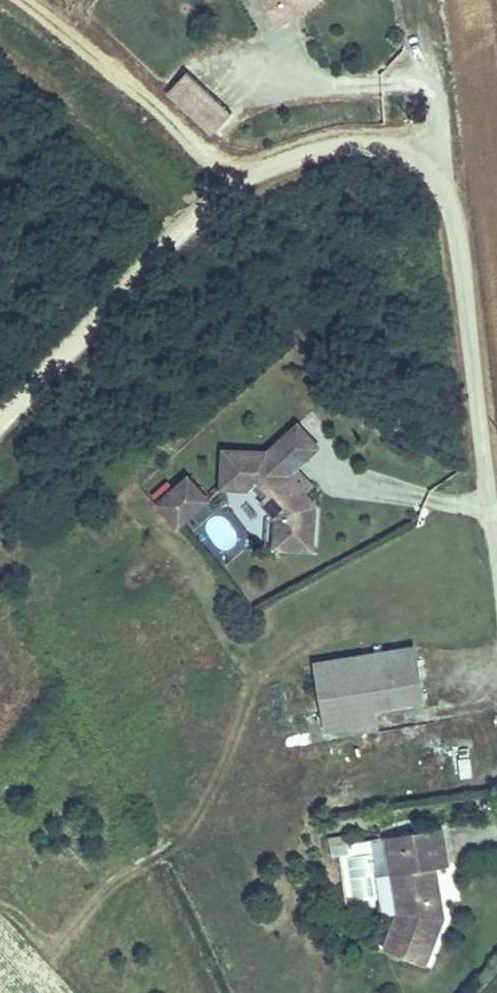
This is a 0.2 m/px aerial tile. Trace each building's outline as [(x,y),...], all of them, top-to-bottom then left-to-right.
[(274,25),(290,17),(286,11),(305,0),(260,0),(274,25)] [(286,11),(290,17),(319,0),(305,0),(286,11)] [(211,129),(230,109),(187,66),(167,86),(211,129)] [(224,427),(226,466),(254,465),(263,457),(274,469),(265,477),(280,493),(278,520),(317,522),(320,476),(291,448),(320,418),(298,397),(269,425),(224,427)] [(162,485),(173,496),(203,467),(191,456),(162,485)] [(203,467),(173,496),(184,507),(213,478),(203,467)] [(207,525),(217,549),(236,541),(225,517),(207,525)] [(411,649),(312,669),(320,711),(419,690),(411,649)] [(437,857),(449,854),(442,817),(400,825),(405,850),(390,853),(400,903),(387,940),(430,955),(447,907),(437,857)] [(400,825),(385,828),(390,853),(405,850),(400,825)]
